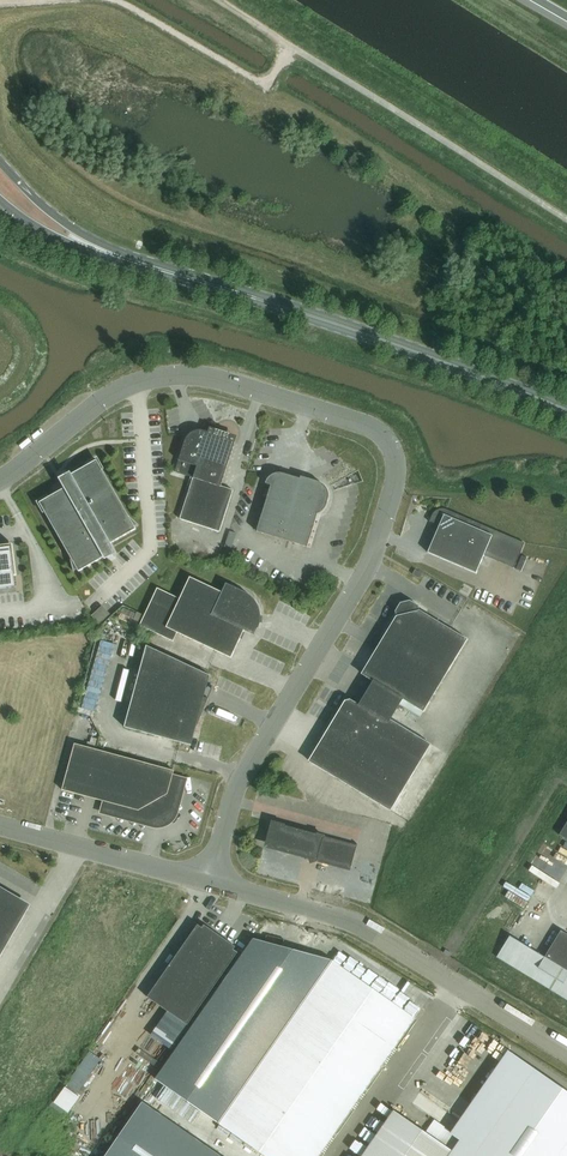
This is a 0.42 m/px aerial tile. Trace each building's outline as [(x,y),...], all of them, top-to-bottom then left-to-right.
[(185,441),(175,472),(194,478),(180,519),(220,532),(234,490),(221,486),(236,441),(226,438),(228,433),(220,431),(218,435),(205,431),(200,430),(195,431),(191,433),(188,437),(185,441)] [(74,571),(74,572),(78,570),(79,572),(107,556),(100,544),(106,541),(108,545),(136,529),(135,527),(139,525),(138,524),(137,525),(132,520),(131,520),(97,460),(69,476),(76,488),(70,491),(67,487),(40,503),(74,563),(73,563),(75,570),(74,571)] [(271,485),(257,532),(308,547),(318,514),(321,512),(323,511),(325,509),(326,507),(327,505),(329,498),(329,495),(329,493),(328,490),(327,488),(325,486),(323,484),(319,482),(301,477),(300,479),(284,474),(276,474),(270,477),(266,483),(271,485)] [(439,526),(428,553),(476,574),(484,556),(514,568),(525,543),(448,510),(447,510),(446,509),(445,509),(444,509),(443,509),(442,509),(441,509),(440,509),(439,509),(439,510),(438,510),(437,510),(437,511),(436,511),(435,512),(434,512),(434,513),(433,514),(433,515),(432,515),(430,522),(439,526)] [(8,551),(0,552),(0,588),(12,587),(8,551)] [(420,578),(422,574),(415,570),(413,574),(420,578)] [(222,592),(190,577),(180,599),(158,588),(140,626),(173,641),(177,633),(231,658),(244,630),(255,636),(259,629),(261,623),(261,616),(260,609),(259,606),(255,601),(251,596),(245,592),(226,583),(222,592)] [(421,615),(419,606),(410,601),(401,603),(395,612),(398,621),(393,622),(364,671),(365,676),(374,682),(357,708),(345,701),(311,758),(312,763),(391,811),(431,744),(390,720),(403,699),(424,712),(468,640),(426,614),(421,615)] [(111,615),(103,606),(92,616),(101,625),(111,615)] [(196,727),(197,727),(214,687),(212,686),(207,699),(204,698),(210,676),(147,646),(125,727),(191,745),(196,727)] [(79,707),(77,713),(90,717),(92,711),(79,707)] [(173,811),(181,782),(172,780),(174,771),(75,744),(62,790),(109,803),(107,810),(154,822),(159,823),(163,822),(168,819),(171,815),(173,811)] [(276,848),(280,850),(350,869),(350,871),(358,844),(357,844),(357,845),(273,822),(270,832),(269,836),(270,841),(272,845),(276,848)] [(19,913),(0,902),(0,945),(19,913)] [(236,947),(204,925),(202,928),(198,925),(147,997),(188,1025),(238,953),(233,950),(236,947)] [(562,930),(545,958),(510,936),(497,957),(566,1000),(566,933),(562,930)] [(218,1125),(333,961),(254,941),(156,1081),(218,1125)] [(416,1019),(333,961),(218,1125),(263,1155),(321,1155),(416,1019)] [(58,1102),(74,1112),(106,1058),(91,1049),(58,1102)] [(516,1056),(451,1150),(447,1155),(566,1155),(566,1092),(516,1056)] [(485,1091),(492,1079),(460,1060),(454,1071),(449,1068),(445,1074),(442,1072),(438,1080),(477,1103),(485,1090),(485,1091)] [(54,1101),(50,1106),(62,1114),(65,1109),(54,1101)] [(105,1155),(220,1155),(142,1103),(105,1155)] [(451,1150),(394,1110),(362,1155),(447,1155),(451,1150)]
